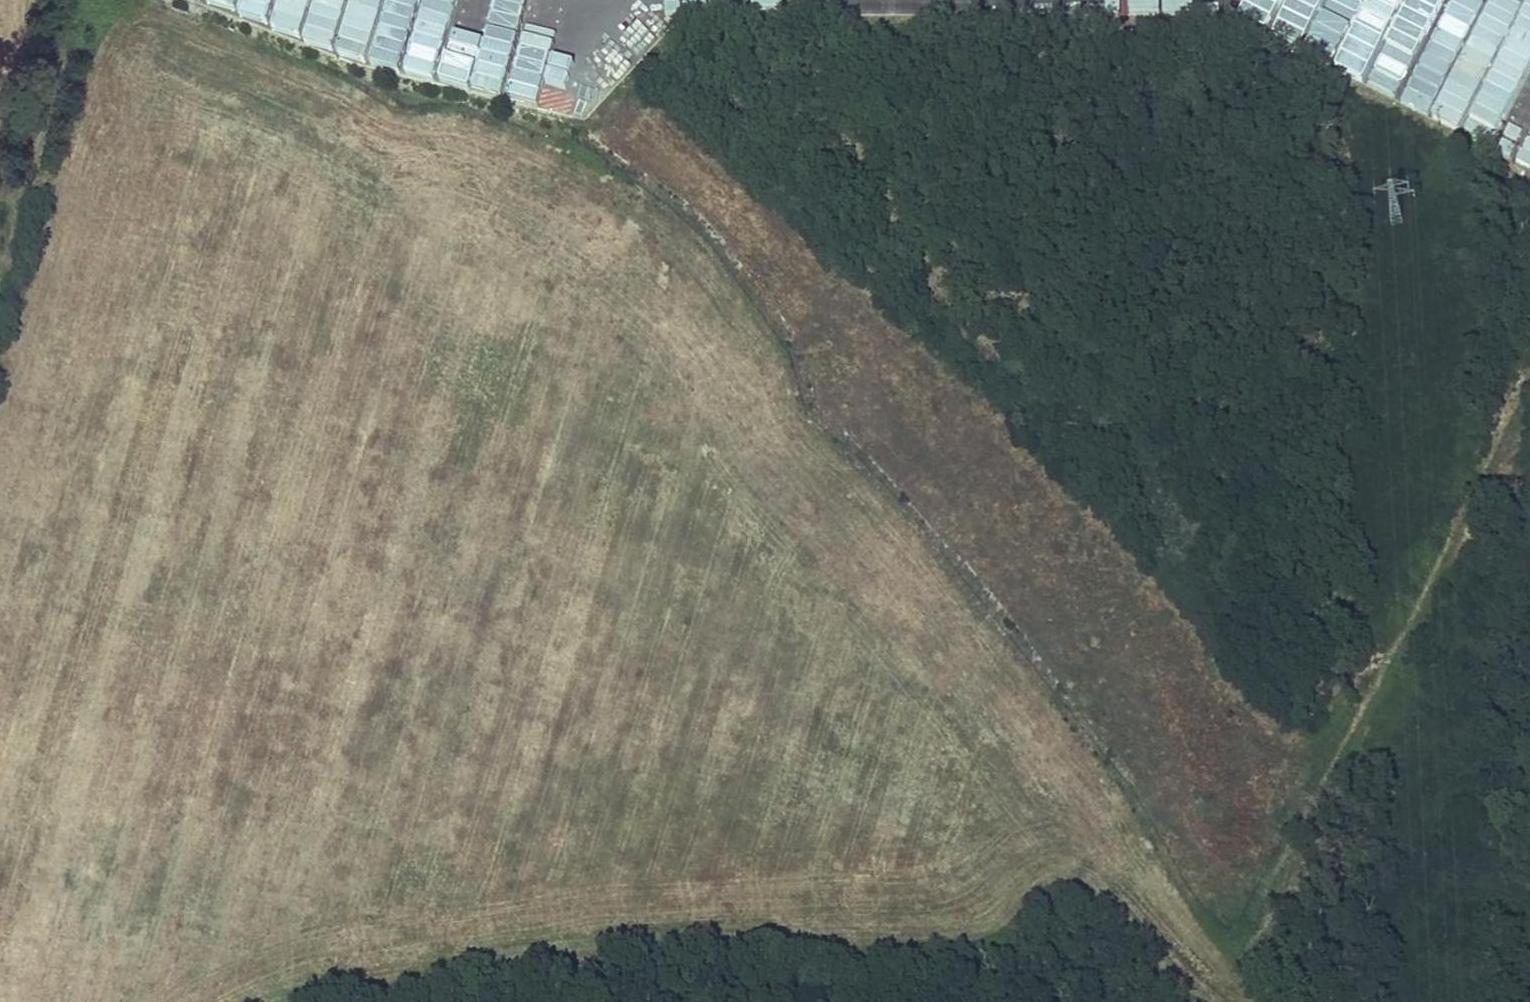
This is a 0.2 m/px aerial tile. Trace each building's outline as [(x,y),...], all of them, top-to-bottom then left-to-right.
[(237,11),(239,0),(206,0),(205,4),(237,11)] [(235,23),(504,95),(513,60),(479,51),(492,4),(478,0),(242,0),(235,23)] [(886,7),(885,0),(855,0),(855,8),(886,7)] [(1438,8),(1422,0),(1409,0),(1367,84),(1394,97),(1438,8)] [(1482,90),(1452,74),(1431,114),(1489,145),(1529,67),(1502,53),(1482,90)]
